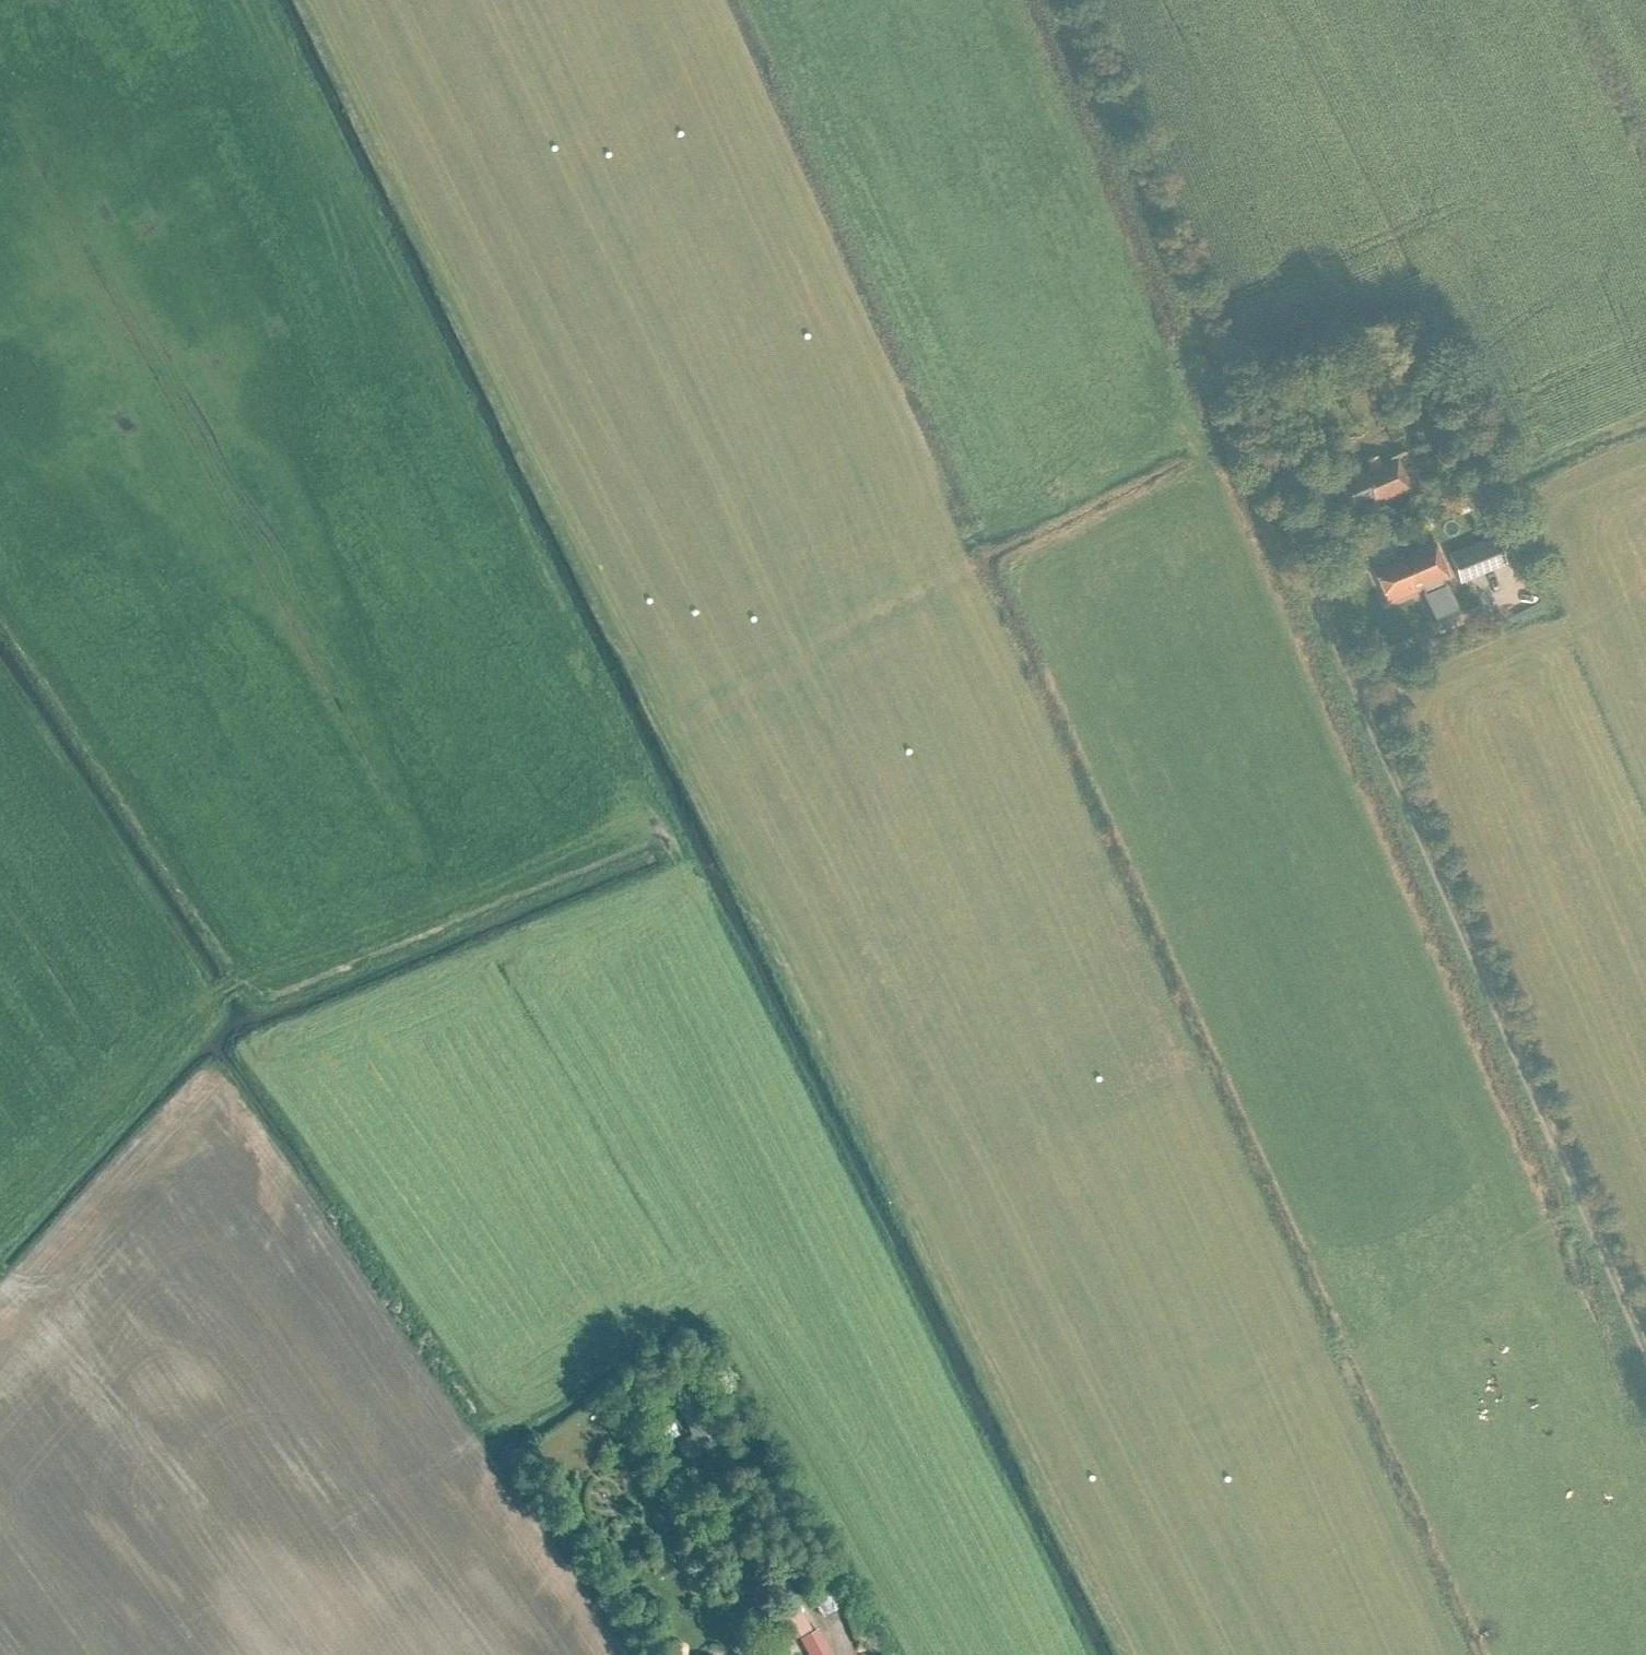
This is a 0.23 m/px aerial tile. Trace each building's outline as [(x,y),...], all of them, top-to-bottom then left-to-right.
[(1374,506),(1412,491),(1397,457),(1340,482),(1350,507),(1371,498),(1374,506)] [(1505,565),(1493,536),(1447,555),(1460,584),(1505,565)] [(1450,579),(1435,543),(1397,559),(1397,561),(1379,568),(1378,567),(1372,570),(1387,605),(1422,591),(1424,595),(1422,596),(1433,621),(1456,611),(1446,586),(1444,587),(1442,582),(1450,579)] [(701,1451),(723,1440),(702,1400),(681,1411),(692,1433),(677,1441),(685,1456),(700,1449),(701,1451)] [(832,1653),(818,1627),(799,1638),(808,1654),(829,1654),(832,1653)]
